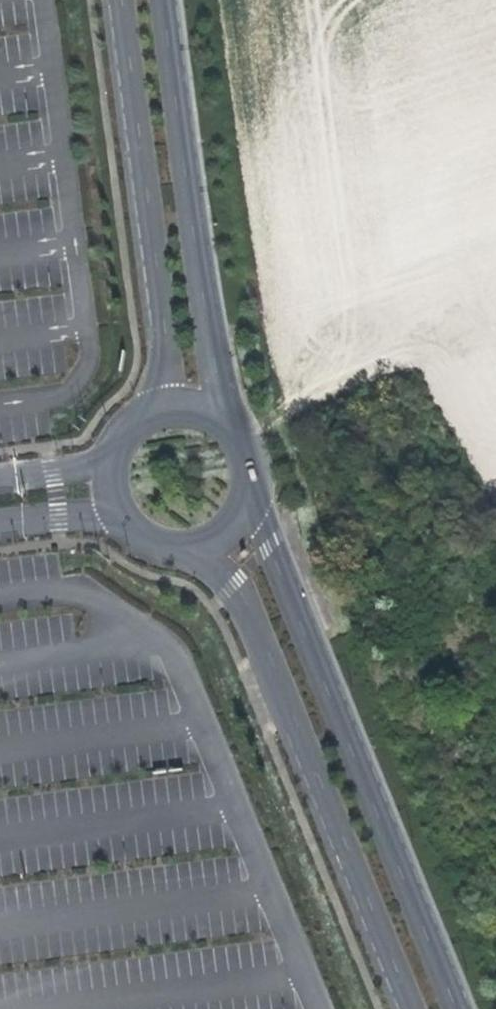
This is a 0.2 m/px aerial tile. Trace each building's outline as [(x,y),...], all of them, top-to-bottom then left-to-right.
[(483,432),(467,444),(478,457),(492,446),(495,446),(495,432),(483,432)]
